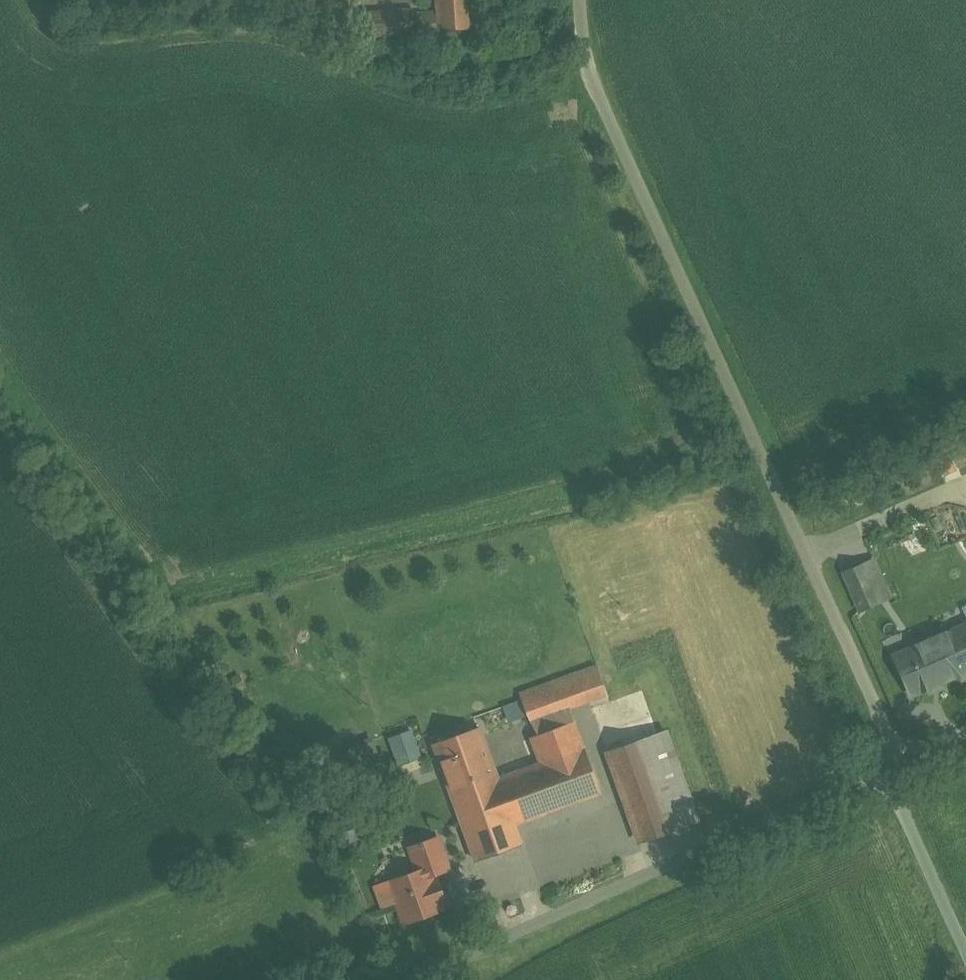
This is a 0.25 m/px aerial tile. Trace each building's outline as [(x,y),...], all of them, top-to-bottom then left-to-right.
[(442,31),(476,28),(474,0),(439,0),(442,31)] [(414,10),(366,12),(368,35),(415,32),(414,10)] [(435,14),(418,14),(419,32),(436,31),(435,14)] [(954,452),(941,458),(949,475),(962,468),(954,452)] [(865,612),(898,597),(881,557),(847,571),(865,612)] [(922,642),(939,683),(958,675),(957,672),(965,669),(965,623),(922,642)] [(595,664),(519,692),(531,724),(606,697),(595,664)] [(508,702),(514,721),(527,717),(521,698),(508,702)] [(455,796),(479,860),(521,844),(513,823),(602,789),(577,721),(531,738),(541,764),(455,796)] [(477,725),(434,742),(455,795),(498,779),(477,725)] [(417,728),(393,736),(402,764),(427,756),(417,728)] [(665,731),(607,752),(640,842),(698,821),(665,731)] [(410,848),(419,872),(429,869),(431,875),(449,868),(439,838),(429,841),(410,848)] [(429,870),(390,883),(405,922),(416,918),(442,908),(440,900),(444,899),(437,881),(433,883),(429,870)]
